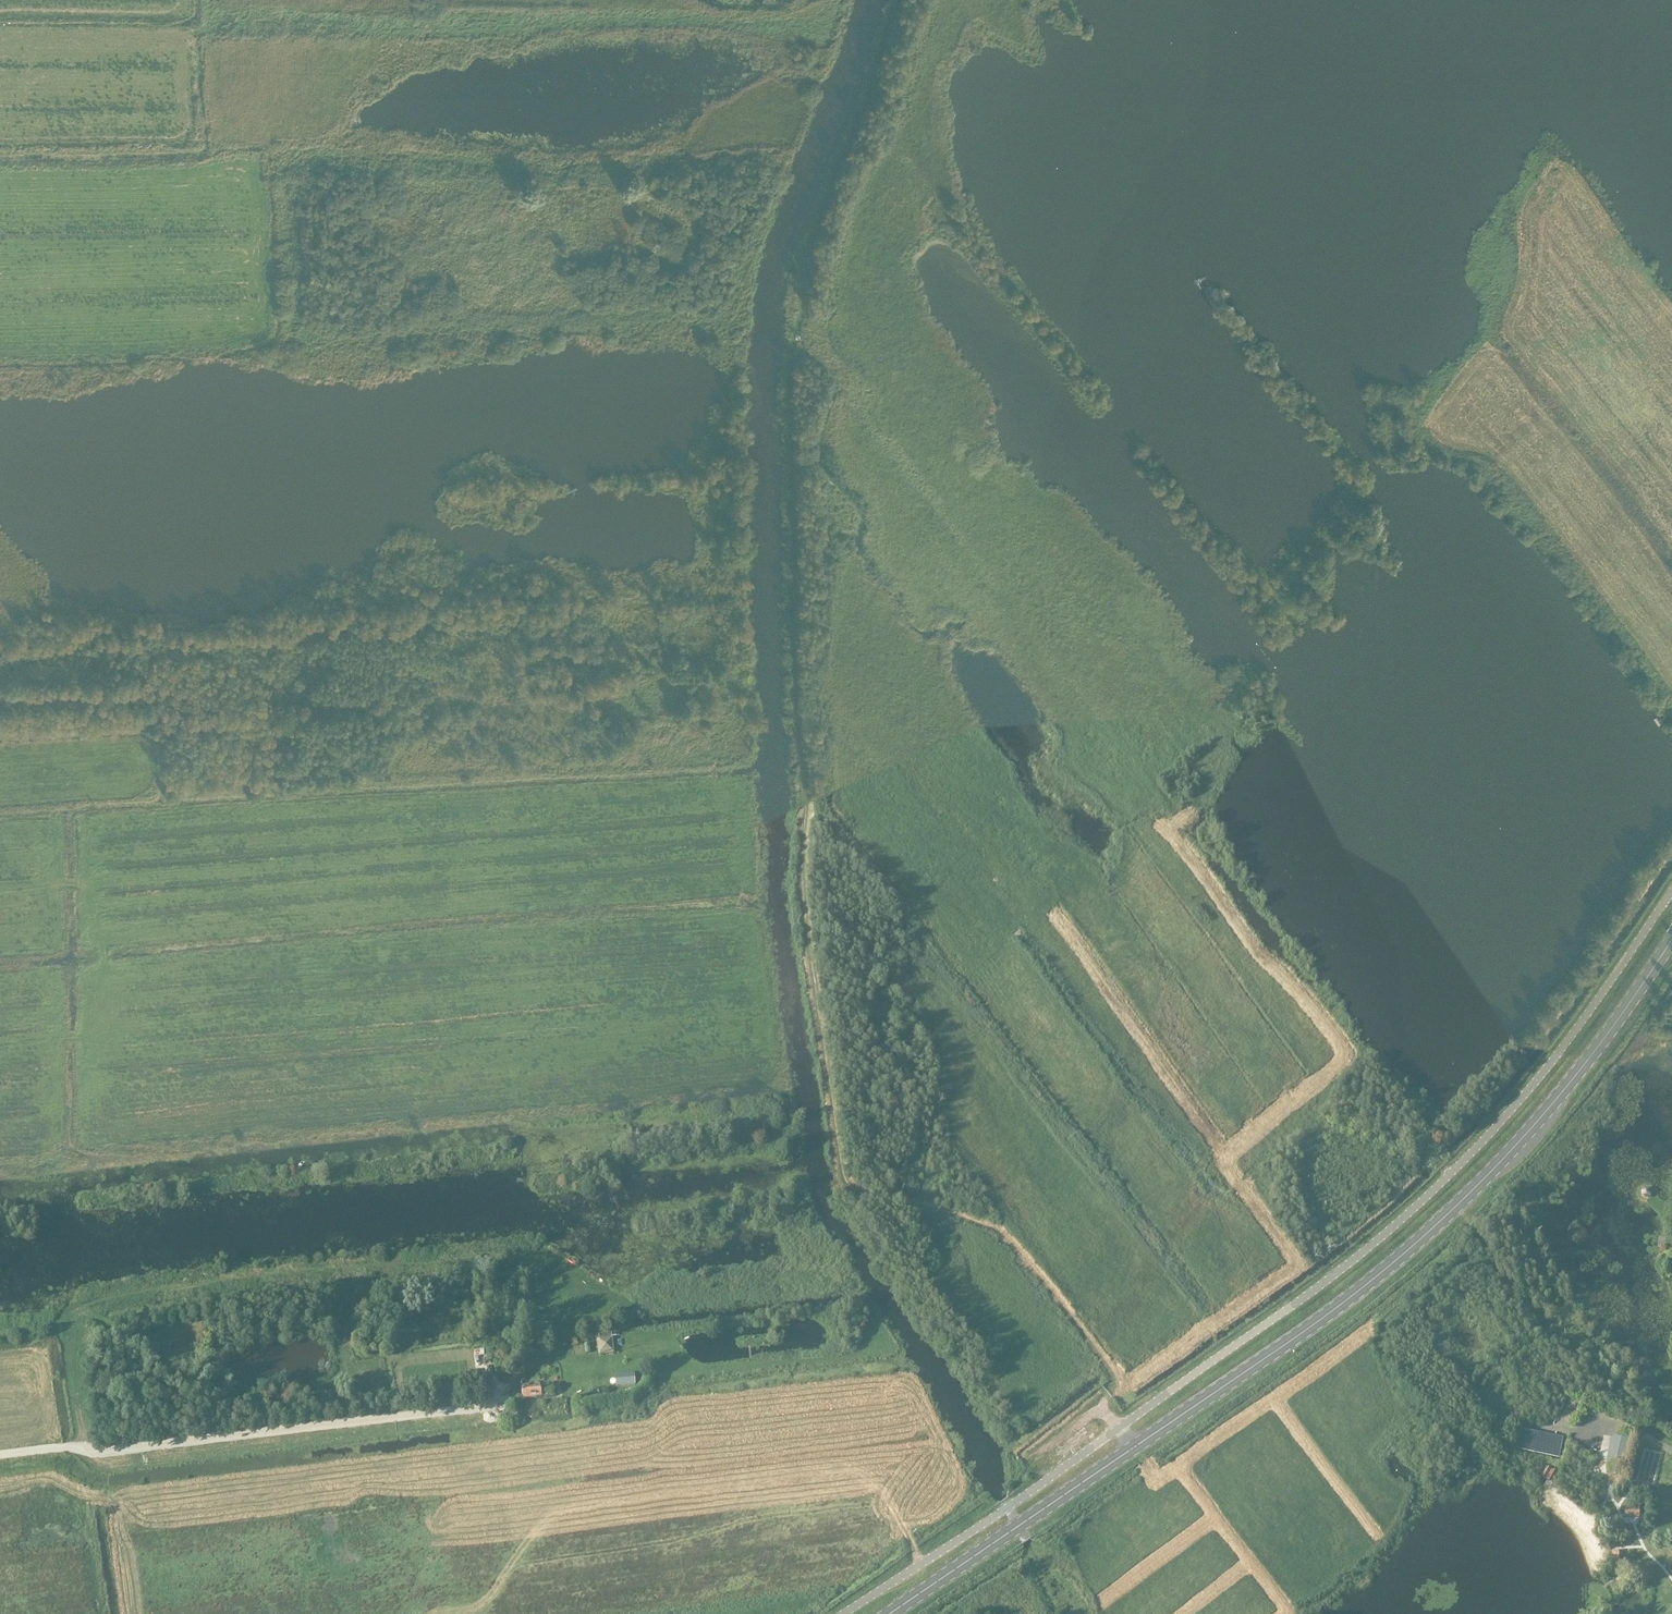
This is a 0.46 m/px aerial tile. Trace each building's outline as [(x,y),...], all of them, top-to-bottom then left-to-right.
[(597,1354),(612,1353),(611,1340),(597,1340),(597,1354)] [(616,1387),(635,1385),(634,1373),(615,1375),(616,1387)] [(540,1386),(521,1388),(522,1399),(541,1397),(541,1396),(551,1395),(551,1389),(540,1390),(540,1386)] [(1651,1411),(1656,1416),(1662,1410),(1657,1404),(1651,1411)] [(1593,1434),(1599,1442),(1610,1435),(1603,1426),(1593,1434)] [(1629,1441),(1610,1437),(1604,1464),(1623,1468),(1629,1441)] [(1549,1481),(1555,1470),(1546,1465),(1540,1476),(1549,1481)] [(1624,1507),(1624,1518),(1638,1518),(1638,1507),(1624,1507)]
